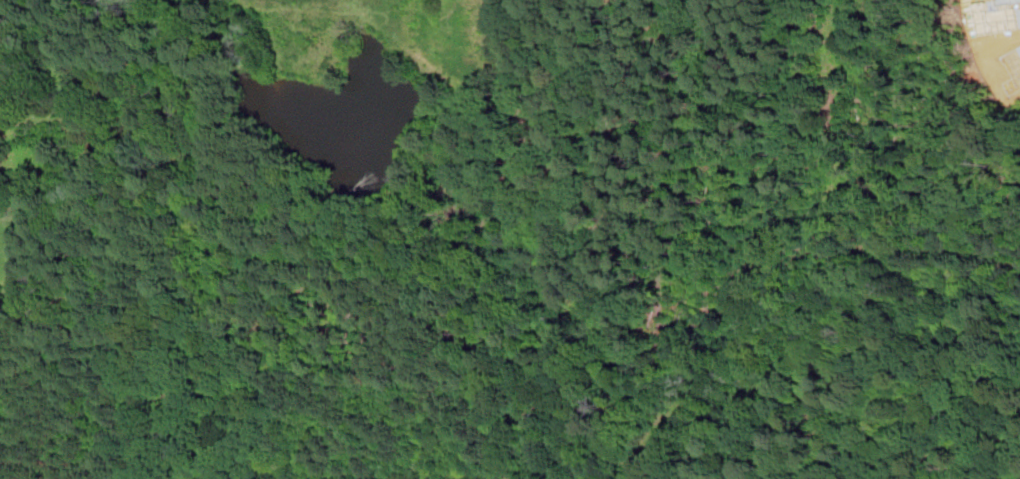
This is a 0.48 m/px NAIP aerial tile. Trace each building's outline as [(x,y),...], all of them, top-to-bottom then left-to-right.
[(978,33),(1019,26),(1019,4),(1013,6),(1012,0),(996,0),(997,8),(986,10),(984,0),(978,0),(973,1),(978,33)] [(1011,93),(1019,88),(1019,45),(1000,55),(1003,60),(996,64),(1011,93)]
